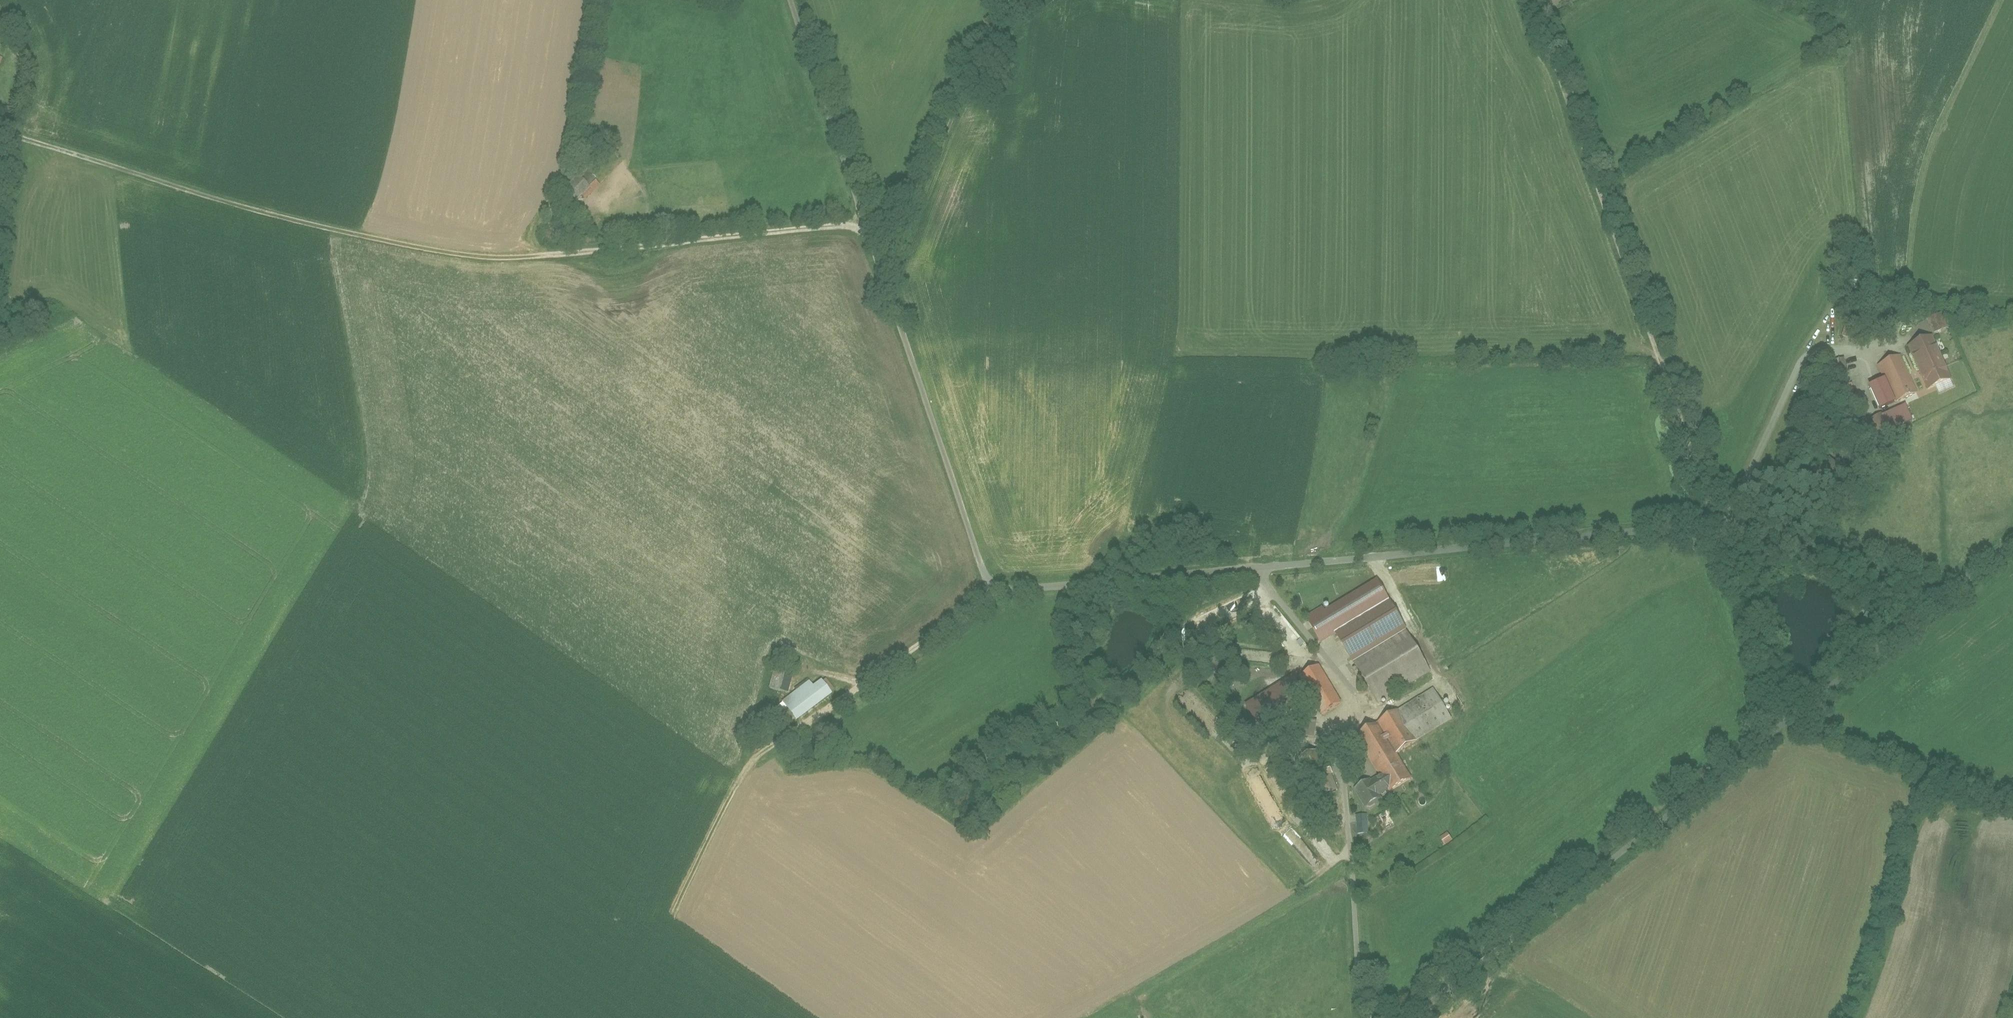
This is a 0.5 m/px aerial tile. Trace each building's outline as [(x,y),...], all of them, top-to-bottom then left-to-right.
[(563,193),(576,206),(594,188),(581,174),(563,193)] [(1930,337),(1906,349),(1928,392),(1952,380),(1930,337)] [(1900,359),(1880,369),(1897,405),(1917,396),(1900,359)] [(1406,629),(1351,658),(1376,705),(1431,676),(1406,629)] [(1324,665),(1301,678),(1324,717),(1346,704),(1324,665)] [(775,672),(771,689),(785,692),(788,674),(775,672)] [(808,680),(782,701),(798,722),(834,693),(823,680),(814,687),(808,680)] [(1434,691),(1382,724),(1401,753),(1453,720),(1434,691)] [(1377,723),(1354,738),(1384,782),(1376,787),(1369,777),(1353,787),(1369,811),(1385,800),(1381,795),(1389,790),(1392,794),(1415,779),(1377,723)] [(1322,750),(1299,758),(1312,796),(1335,789),(1322,750)] [(1360,821),(1360,835),(1370,836),(1370,822),(1360,821)]
